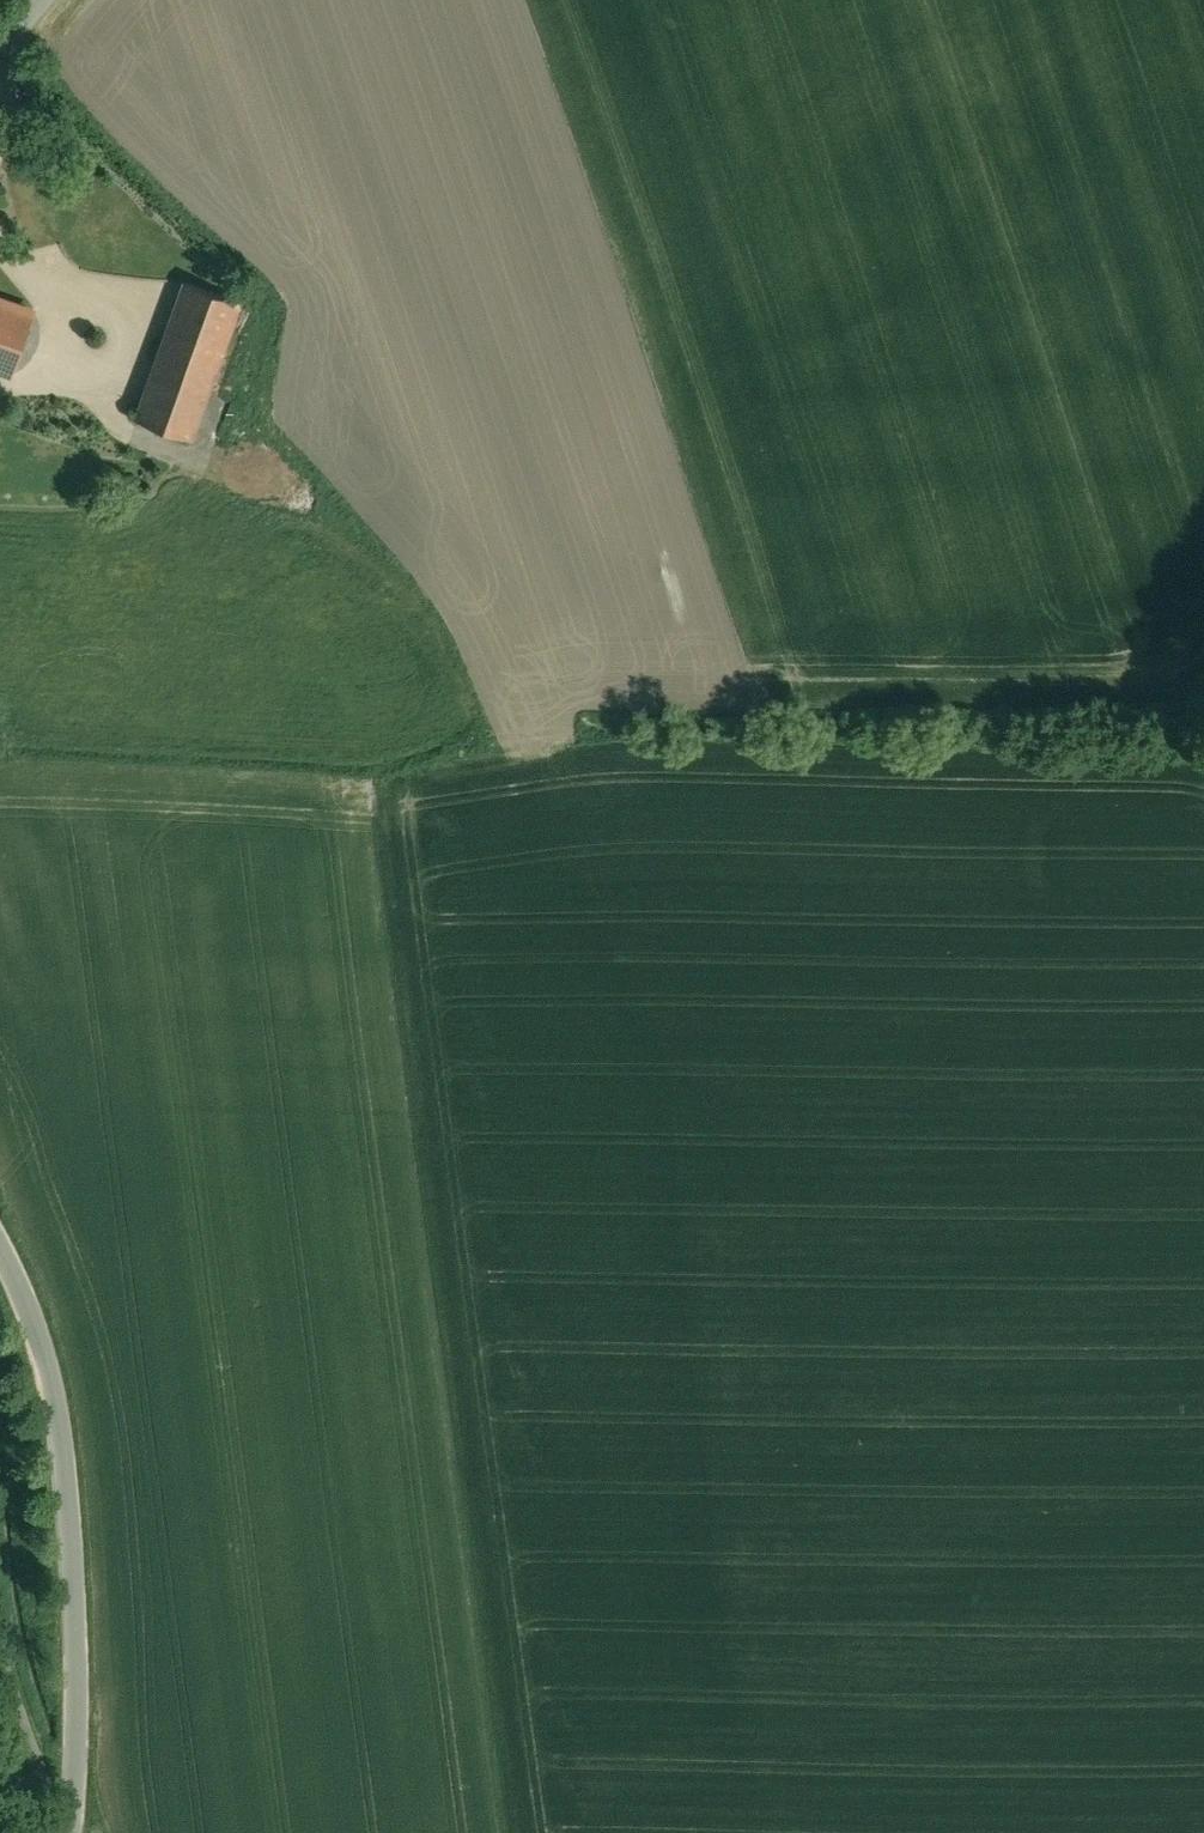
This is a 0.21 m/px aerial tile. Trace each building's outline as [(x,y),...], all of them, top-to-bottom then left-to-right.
[(186,281),(138,416),(192,436),(240,300),(186,281)] [(0,297),(0,367),(12,371),(34,309),(0,297)]
